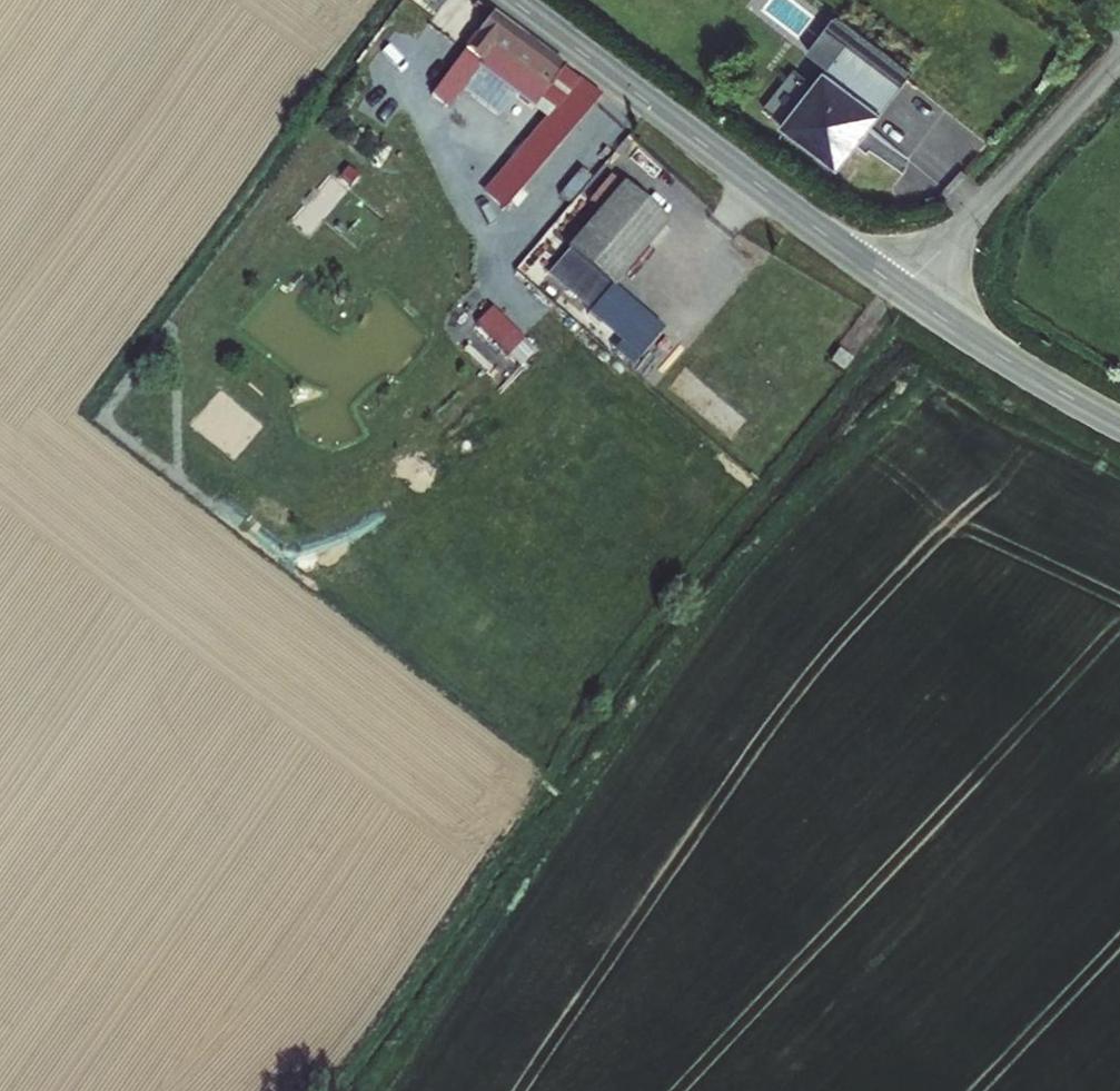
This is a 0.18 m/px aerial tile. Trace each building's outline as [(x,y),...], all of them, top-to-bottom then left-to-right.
[(914,72),(833,12),(759,110),(840,171),(914,72)] [(563,70),(489,14),(429,97),(446,109),(475,70),(532,110),(563,70)] [(666,218),(623,182),(568,244),(611,282),(666,218)] [(492,304),(474,322),(507,356),(525,338),(492,304)] [(852,361),(837,347),(828,358),(844,371),(852,361)]
